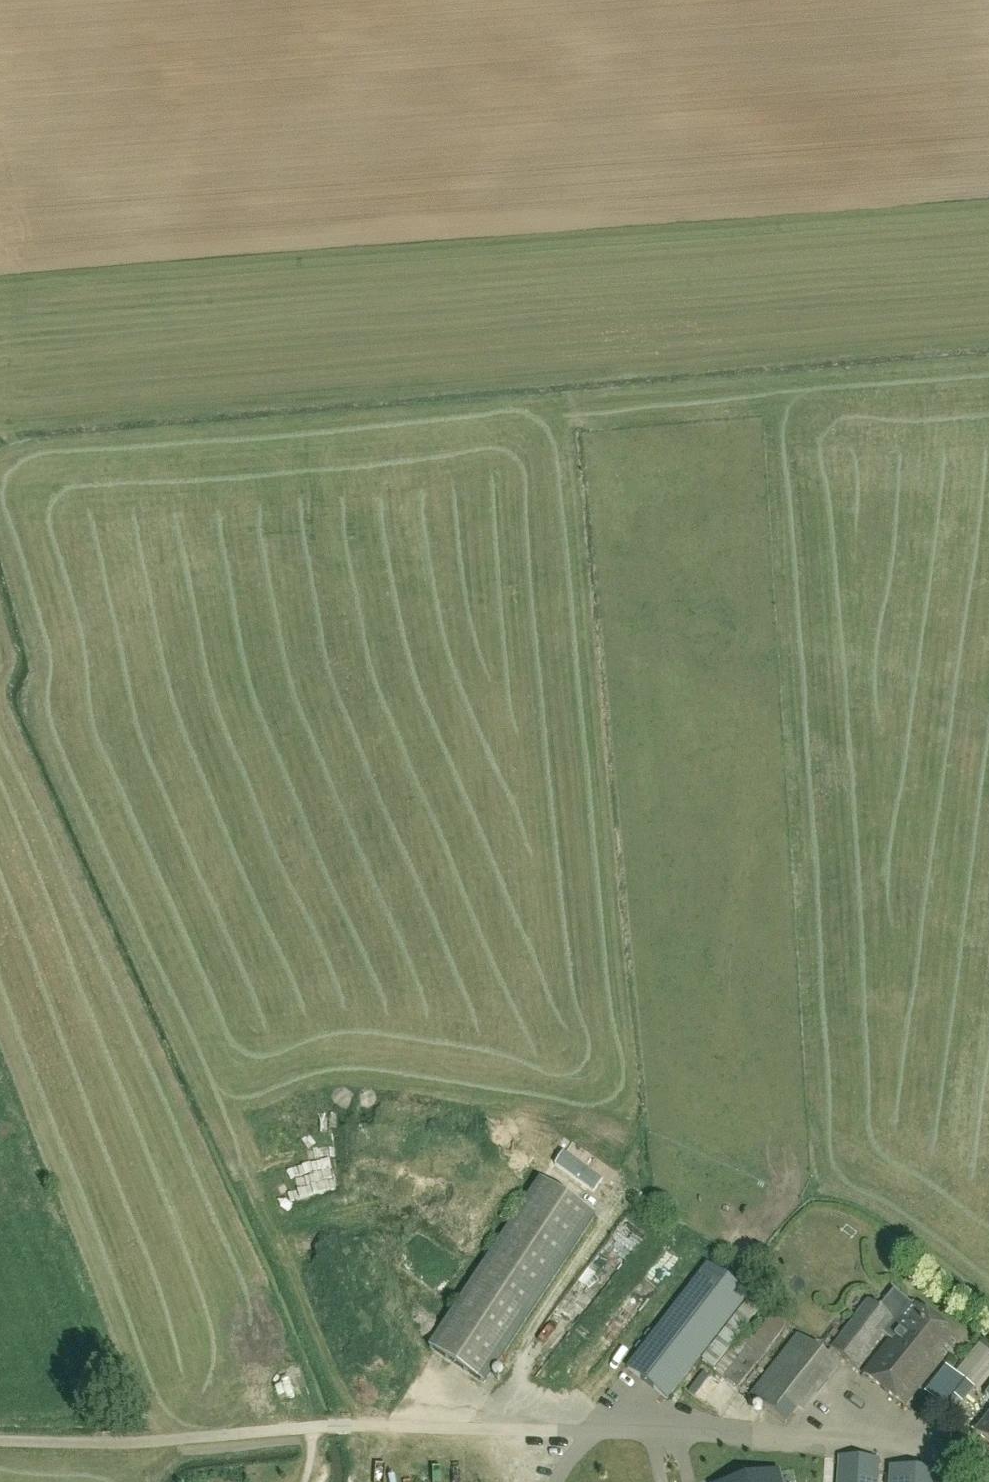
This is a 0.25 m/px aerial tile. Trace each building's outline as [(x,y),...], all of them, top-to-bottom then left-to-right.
[(484,1383),(594,1214),(540,1179),(429,1347),(484,1383)] [(655,1263),(666,1273),(677,1261),(666,1250),(655,1263)] [(707,1266),(628,1367),(667,1398),(747,1297),(707,1266)] [(750,1299),(704,1358),(738,1384),(783,1327),(750,1299)] [(868,1299),(830,1347),(857,1368),(884,1333),(890,1338),(863,1373),(904,1405),(958,1338),(914,1302),(898,1322),(868,1299)] [(792,1428),(843,1366),(797,1333),(751,1397),(792,1428)] [(980,1344),(988,1352),(988,1337),(987,1335),(980,1344)] [(947,1366),(926,1392),(945,1407),(966,1381),(947,1366)] [(976,1431),(988,1441),(988,1414),(976,1431)] [(879,1459),(839,1457),(838,1481),(877,1481),(879,1459)] [(943,1471),(890,1468),(889,1481),(943,1481),(943,1471)] [(778,1472),(736,1481),(781,1481),(778,1472)]
